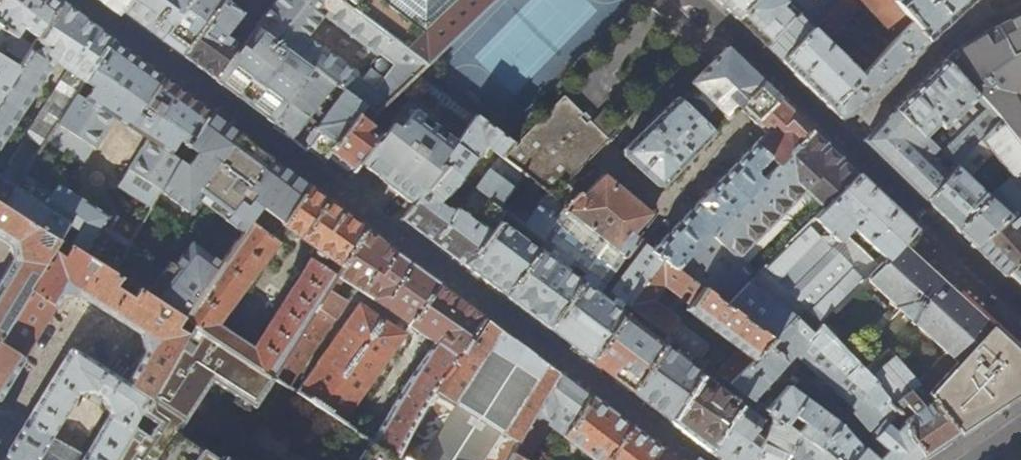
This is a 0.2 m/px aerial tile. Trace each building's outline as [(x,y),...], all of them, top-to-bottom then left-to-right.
[(21,40),(27,30),(37,37),(60,2),(58,0),(0,0),(0,27),(21,40)] [(118,9),(125,0),(107,0),(118,9)] [(233,0),(125,0),(118,9),(138,23),(161,41),(162,41),(181,56),(224,1),(230,4),(230,3),(233,0)] [(256,24),(314,68),(365,107),(374,114),(424,65),(337,0),(276,0),(256,24)] [(424,65),(493,0),(337,0),(424,65)] [(736,19),(754,0),(716,0),(736,19)] [(837,0),(754,0),(736,19),(757,39),(767,49),(780,61),(837,0)] [(804,84),(829,108),(910,24),(889,0),(837,0),(780,61),(804,84)] [(910,24),(927,43),(956,6),(968,0),(889,0),(910,24)] [(242,13),(230,3),(230,4),(224,1),(181,56),(205,74),(213,80),(238,46),(237,46),(230,41),(224,36),(242,13)] [(60,2),(37,37),(32,46),(0,95),(0,140),(52,60),(66,69),(60,80),(63,82),(50,103),(43,105),(9,160),(8,166),(3,173),(0,172),(0,202),(4,204),(24,174),(45,141),(110,40),(85,20),(75,12),(60,2)] [(1014,17),(997,25),(941,58),(943,61),(998,123),(1020,151),(1020,14),(1014,17)] [(271,124),(314,68),(256,24),(255,25),(254,24),(237,46),(238,46),(213,80),(220,85),(221,83),(229,89),(240,90),(247,95),(251,98),(258,110),(266,116),(266,118),(265,119),(271,124)] [(886,81),(927,43),(910,24),(829,108),(834,112),(840,119),(850,115),(861,105),(886,81)] [(32,46),(21,40),(0,27),(0,95),(32,46)] [(158,75),(110,40),(45,141),(81,166),(113,118),(146,141),(115,188),(149,210),(157,196),(208,113),(158,75)] [(710,64),(676,97),(714,133),(726,120),(727,121),(729,119),(728,118),(738,108),(754,123),(777,98),(736,57),(726,48),(710,64)] [(901,177),(925,199),(998,123),(943,61),(892,109),(864,141),(901,177)] [(296,143),(324,163),(329,154),(365,107),(314,68),(271,124),(296,143)] [(714,133),(676,97),(622,149),(622,156),(656,187),(662,187),(714,133)] [(566,184),(607,142),(589,123),(587,126),(579,119),(583,116),(564,98),(520,142),(522,145),(515,151),(508,143),(498,157),(565,207),(577,195),(566,184)] [(782,103),(777,98),(754,123),(758,127),(765,133),(753,145),(767,158),(761,165),(769,172),(811,130),(798,117),(783,104),(782,103)] [(374,114),(365,107),(329,154),(338,161),(352,172),(359,163),(389,125),(374,114)] [(414,204),(442,166),(440,165),(456,143),(413,109),(396,131),(389,125),(359,163),(370,171),(396,190),(414,204)] [(258,150),(208,113),(157,196),(187,213),(197,202),(242,234),(251,222),(260,210),(280,224),(307,187),(258,150)] [(508,143),(475,118),(456,143),(440,165),(442,166),(414,204),(408,212),(402,221),(414,230),(446,254),(464,267),(505,213),(511,218),(528,230),(540,240),(563,209),(565,207),(498,157),(508,143)] [(998,123),(925,199),(935,210),(952,226),(974,247),(1013,214),(1020,207),(1020,151),(998,123)] [(832,150),(811,130),(769,172),(674,268),(725,307),(857,174),(833,152),(832,150)] [(674,268),(769,172),(761,165),(767,158),(753,145),(651,249),(645,245),(611,292),(609,293),(611,295),(606,302),(602,299),(598,296),(637,242),(638,242),(639,240),(632,234),(650,214),(603,175),(582,195),(579,193),(577,195),(565,207),(563,209),(540,240),(544,243),(586,274),(547,330),(569,346),(572,349),(589,362),(622,316),(621,315),(628,306),(662,260),(674,268)] [(108,217),(57,184),(51,192),(24,174),(4,204),(58,239),(112,274),(127,249),(130,243),(103,225),(108,217)] [(772,341),(803,309),(819,325),(864,280),(900,244),(914,230),(883,200),(857,174),(725,307),(772,341)] [(307,187),(280,224),(321,253),(315,262),(310,258),(253,348),(217,325),(278,243),(251,222),(242,234),(220,264),(180,318),(190,324),(260,369),(271,377),(365,230),(329,203),(318,195),(307,187)] [(58,239),(4,204),(0,202),(0,240),(9,246),(10,260),(0,277),(0,342),(58,239)] [(505,227),(511,218),(505,213),(464,267),(480,280),(504,298),(544,243),(540,240),(528,230),(521,239),(505,227)] [(1013,214),(974,247),(991,263),(1004,276),(1007,273),(1020,261),(1020,222),(1013,214)] [(401,257),(365,230),(271,377),(273,377),(288,387),(348,297),(335,289),(341,278),(432,341),(433,344),(405,388),(402,387),(400,390),(403,392),(371,442),(395,457),(484,319),(456,298),(450,294),(401,257)] [(112,274),(58,239),(0,342),(0,345),(22,359),(59,300),(76,294),(105,312),(139,335),(144,354),(139,363),(127,383),(148,398),(190,324),(180,318),(112,274)] [(157,268),(127,249),(112,274),(180,318),(220,264),(191,243),(174,268),(169,264),(161,274),(155,270),(157,268)] [(544,243),(504,298),(523,312),(524,313),(547,330),(586,274),(544,243)] [(900,244),(864,280),(944,362),(916,385),(957,435),(975,423),(1020,393),(1020,355),(1015,349),(993,329),(935,277),(900,244)] [(725,307),(674,268),(662,260),(628,306),(646,319),(662,331),(667,335),(677,342),(695,356),(700,360),(708,350),(707,344),(679,323),(680,321),(653,301),(665,287),(690,305),(686,311),(738,350),(717,374),(730,384),(731,383),(772,341),(725,307)] [(1007,273),(1004,276),(1006,278),(1009,276),(1020,287),(1020,261),(1007,273)] [(295,392),(342,422),(404,334),(358,304),(295,392)] [(640,326),(646,319),(628,306),(621,315),(622,316),(589,362),(608,376),(629,392),(667,335),(662,331),(656,340),(637,325),(637,324),(640,326)] [(819,325),(803,309),(772,341),(731,383),(739,389),(746,394),(753,400),(794,356),(853,410),(850,413),(872,437),(871,438),(884,450),(880,455),(876,459),(919,459),(922,458),(905,436),(904,424),(903,423),(893,432),(888,428),(892,424),(892,421),(890,419),(895,414),(873,385),(874,383),(864,373),(819,325)] [(484,319),(395,457),(399,459),(400,459),(507,459),(557,374),(520,346),(484,319)] [(260,369),(190,324),(148,398),(112,459),(218,459),(176,433),(211,379),(254,407),(273,377),(271,377),(260,369)] [(670,351),(677,342),(667,335),(629,392),(647,405),(648,406),(669,422),(700,374),(706,364),(700,360),(695,356),(688,365),(686,363),(688,359),(680,353),(678,357),(670,351)] [(0,345),(0,395),(22,359),(0,345)] [(2,459),(112,459),(148,398),(127,383),(74,349),(68,351),(52,378),(48,384),(2,459)] [(888,354),(864,373),(874,383),(873,385),(895,414),(903,423),(904,424),(905,436),(922,458),(936,448),(957,435),(916,385),(888,354)] [(507,459),(547,459),(558,440),(543,431),(547,425),(594,459),(672,459),(596,403),(573,386),(557,374),(507,459)] [(726,393),(700,374),(669,422),(688,436),(708,451),(746,394),(739,389),(737,392),(731,392),(726,393)] [(862,448),(861,449),(839,424),(838,426),(787,386),(770,406),(767,403),(766,404),(761,401),(759,404),(770,413),(773,415),(783,423),(790,415),(801,423),(795,432),(798,434),(831,459),(876,459),(862,448)] [(753,400),(746,394),(708,451),(720,459),(787,459),(798,434),(795,432),(783,423),(773,415),(762,445),(752,437),(763,422),(759,419),(762,415),(766,418),(770,413),(759,404),(753,400)] [(351,428),(364,437),(368,431),(355,422),(351,428)] [(798,434),(787,459),(831,459),(798,434)] [(399,459),(395,457),(371,442),(371,441),(358,459),(398,459),(399,459)]
